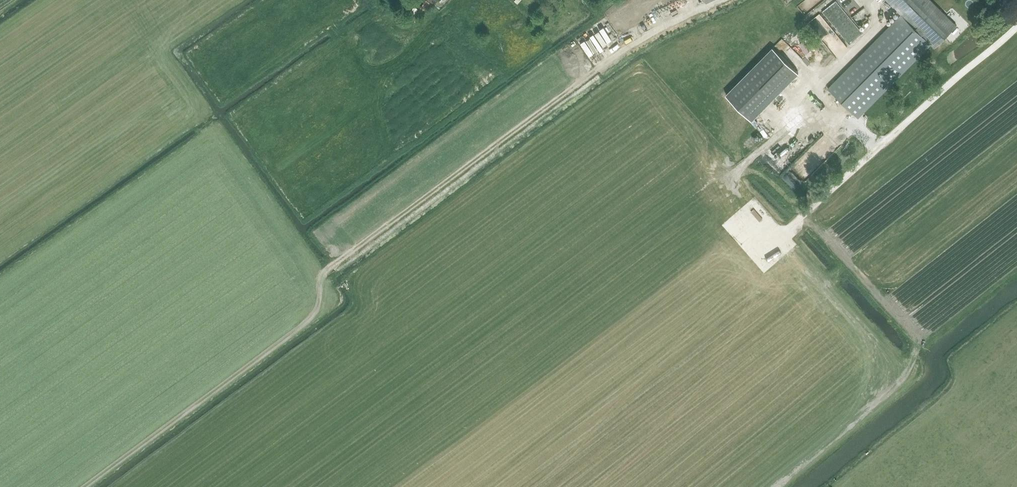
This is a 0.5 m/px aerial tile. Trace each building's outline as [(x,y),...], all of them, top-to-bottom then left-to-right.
[(638,8),(643,16),(652,12),(648,5),(659,0),(633,0),(638,8)] [(804,11),(816,0),(802,0),(798,4),(804,11)] [(820,7),(836,27),(848,18),(835,0),(830,0),(820,7)] [(901,15),(828,89),(858,118),(931,45),(935,48),(957,25),(932,0),(886,0),(901,15)] [(864,5),(851,14),(856,21),(868,12),(864,5)] [(790,35),(794,41),(802,35),(799,29),(790,35)] [(798,73),(773,48),(726,95),(752,120),(798,73)]
